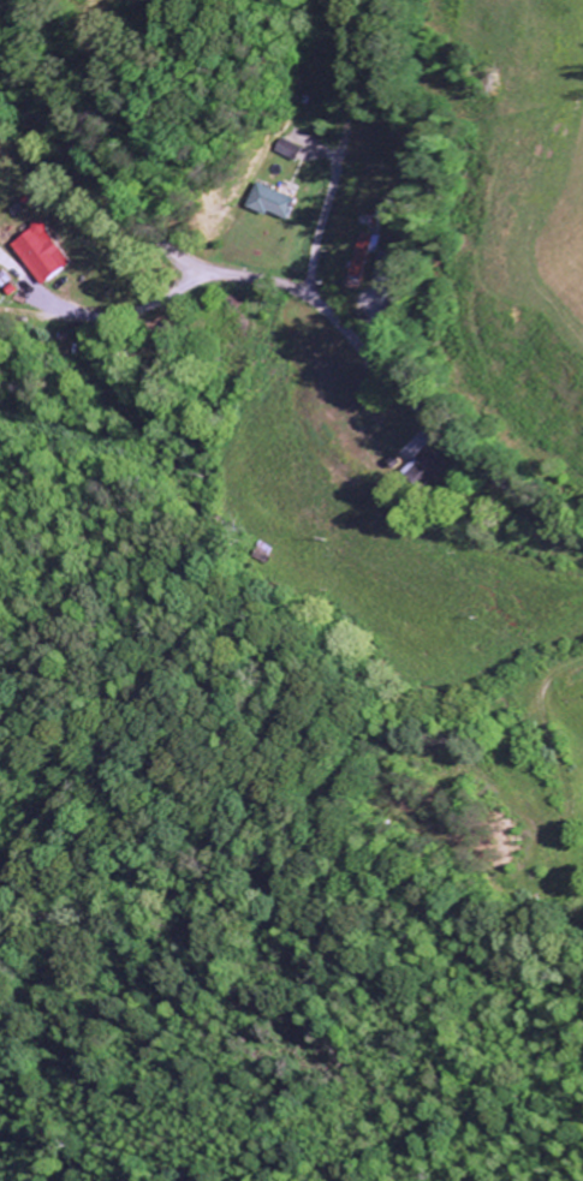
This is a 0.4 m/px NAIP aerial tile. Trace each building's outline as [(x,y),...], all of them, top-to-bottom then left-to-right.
[(280,151),(302,160),(308,147),(286,138),(280,151)] [(254,204),(294,221),(303,198),(263,181),(254,204)] [(16,243),(46,285),(78,263),(48,221),(16,243)] [(377,234),(365,232),(357,285),(369,287),(377,234)] [(415,470),(439,488),(458,464),(439,449),(429,461),(425,457),(415,470)]
